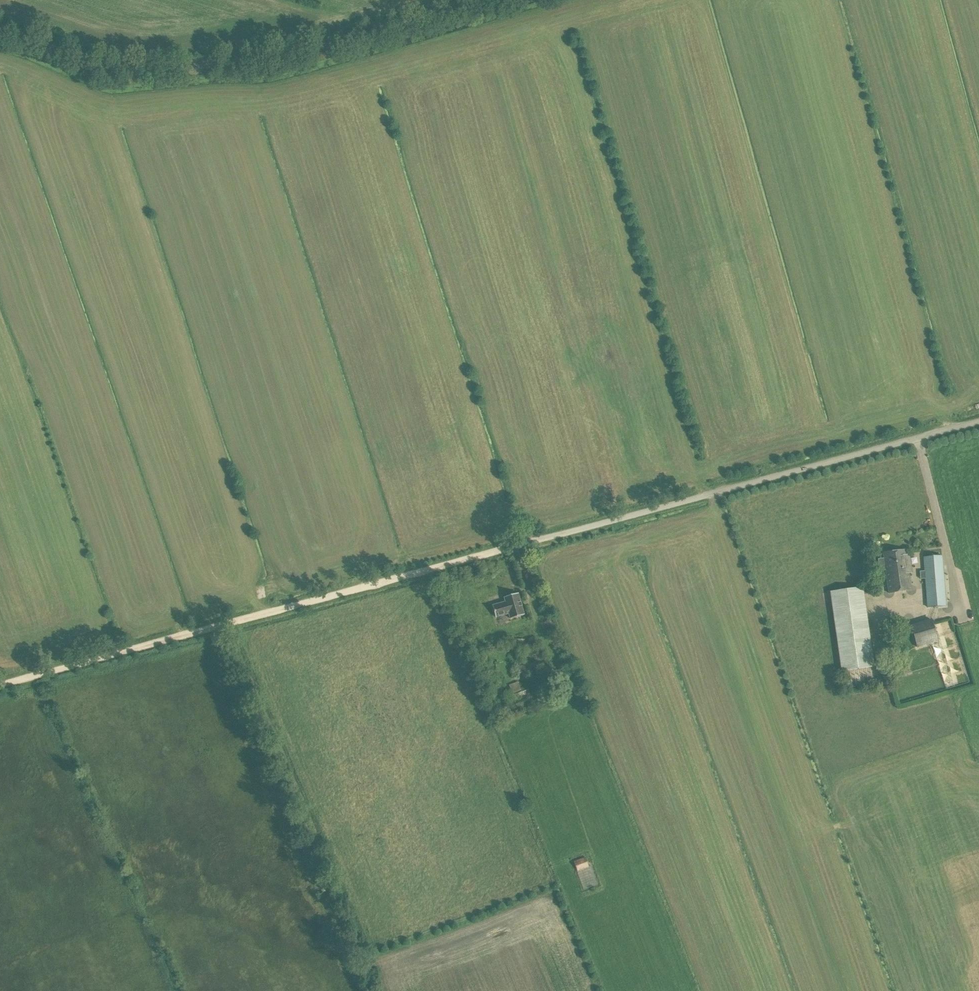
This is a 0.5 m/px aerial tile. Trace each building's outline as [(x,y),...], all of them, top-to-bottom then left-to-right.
[(907,557),(906,550),(884,553),(889,593),(910,590),(908,571),(911,570),(909,557),(907,557)] [(928,606),(945,605),(942,556),(925,558),(926,569),(928,606)] [(534,588),(540,586),(537,578),(532,579),(534,588)] [(842,671),(874,666),(862,587),(831,592),(842,671)] [(524,615),(518,593),(504,597),(506,602),(492,606),(495,617),(509,613),(511,619),(524,615)] [(538,619),(541,631),(551,629),(547,616),(538,619)] [(918,647),(938,641),(930,620),(911,626),(918,647)] [(518,674),(545,666),(543,659),(544,658),(542,652),(533,654),(535,662),(516,668),(518,674)] [(518,682),(509,685),(512,693),(521,690),(518,682)] [(585,858),(574,862),(577,871),(588,867),(585,858)]
